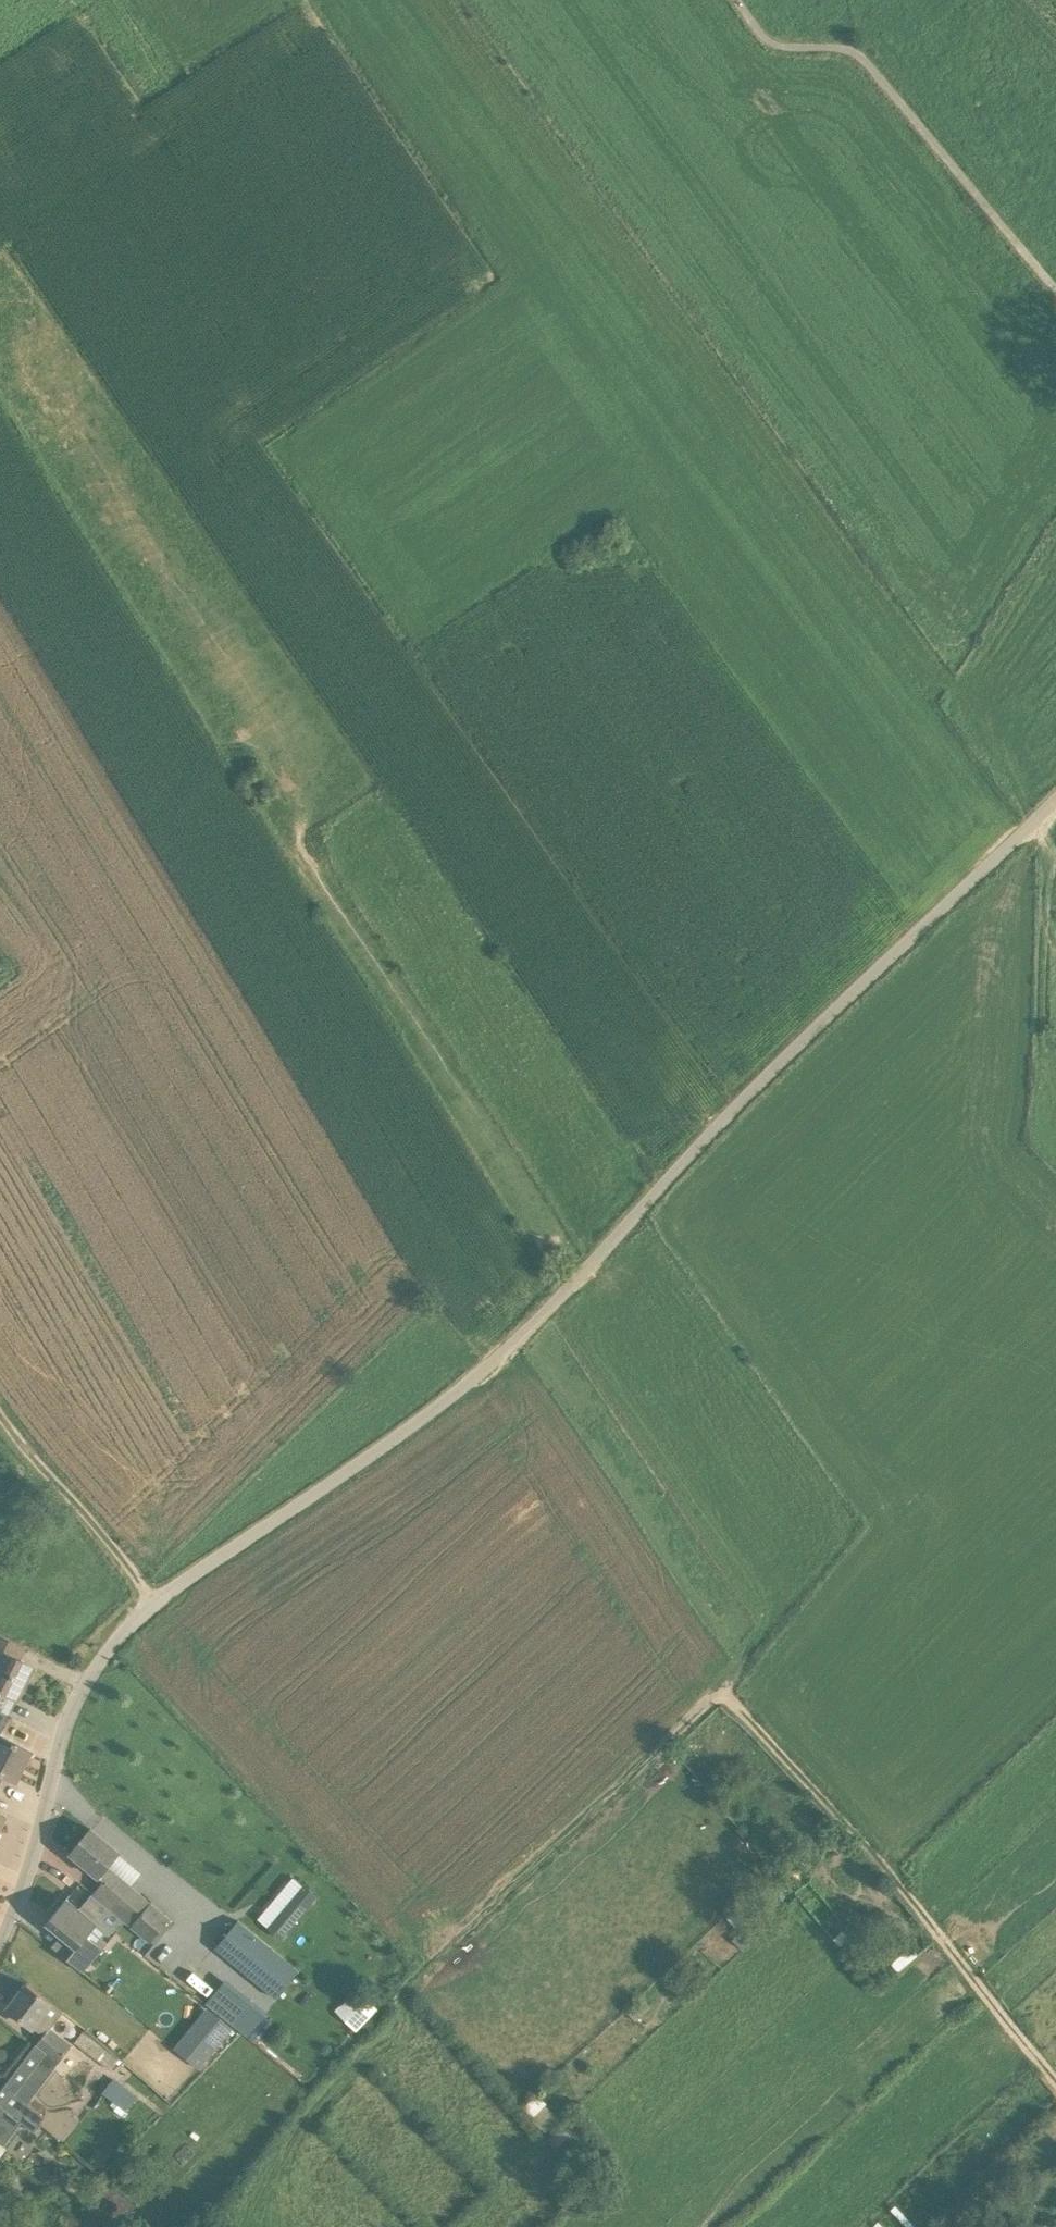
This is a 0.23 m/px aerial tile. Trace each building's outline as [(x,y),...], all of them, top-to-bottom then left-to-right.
[(7,1714),(15,1697),(17,1699),(33,1667),(18,1660),(24,1647),(0,1635),(0,1710),(7,1714)] [(3,1775),(16,1782),(31,1752),(0,1736),(0,1782),(3,1775)] [(154,1945),(172,1923),(106,1868),(118,1853),(90,1829),(69,1854),(102,1881),(92,1893),(154,1945)] [(302,1886),(267,1928),(280,1939),(316,1897),(314,1896),(311,1892),(308,1889),(304,1888),(302,1886)] [(45,1924),(59,1935),(67,1942),(58,1953),(82,1972),(101,1948),(86,1936),(96,1923),(66,1899),(45,1924)] [(235,1919),(212,1947),(259,1986),(273,1998),(296,1969),(235,1919)] [(44,2051),(12,2092),(27,2103),(70,2047),(48,2030),(62,2012),(26,1984),(7,2009),(32,2028),(43,2036),(36,2045),(44,2051)] [(268,2018),(226,1986),(209,2007),(251,2039),(268,2018)] [(358,1987),(338,2009),(359,2028),(379,2006),(358,1987)] [(208,2014),(177,2051),(199,2070),(231,2032),(208,2014)] [(104,2091),(128,2107),(139,2092),(115,2075),(104,2091)] [(27,2103),(12,2092),(6,2088),(0,2096),(0,2143),(2,2145),(20,2122),(33,2131),(44,2116),(27,2103)]
